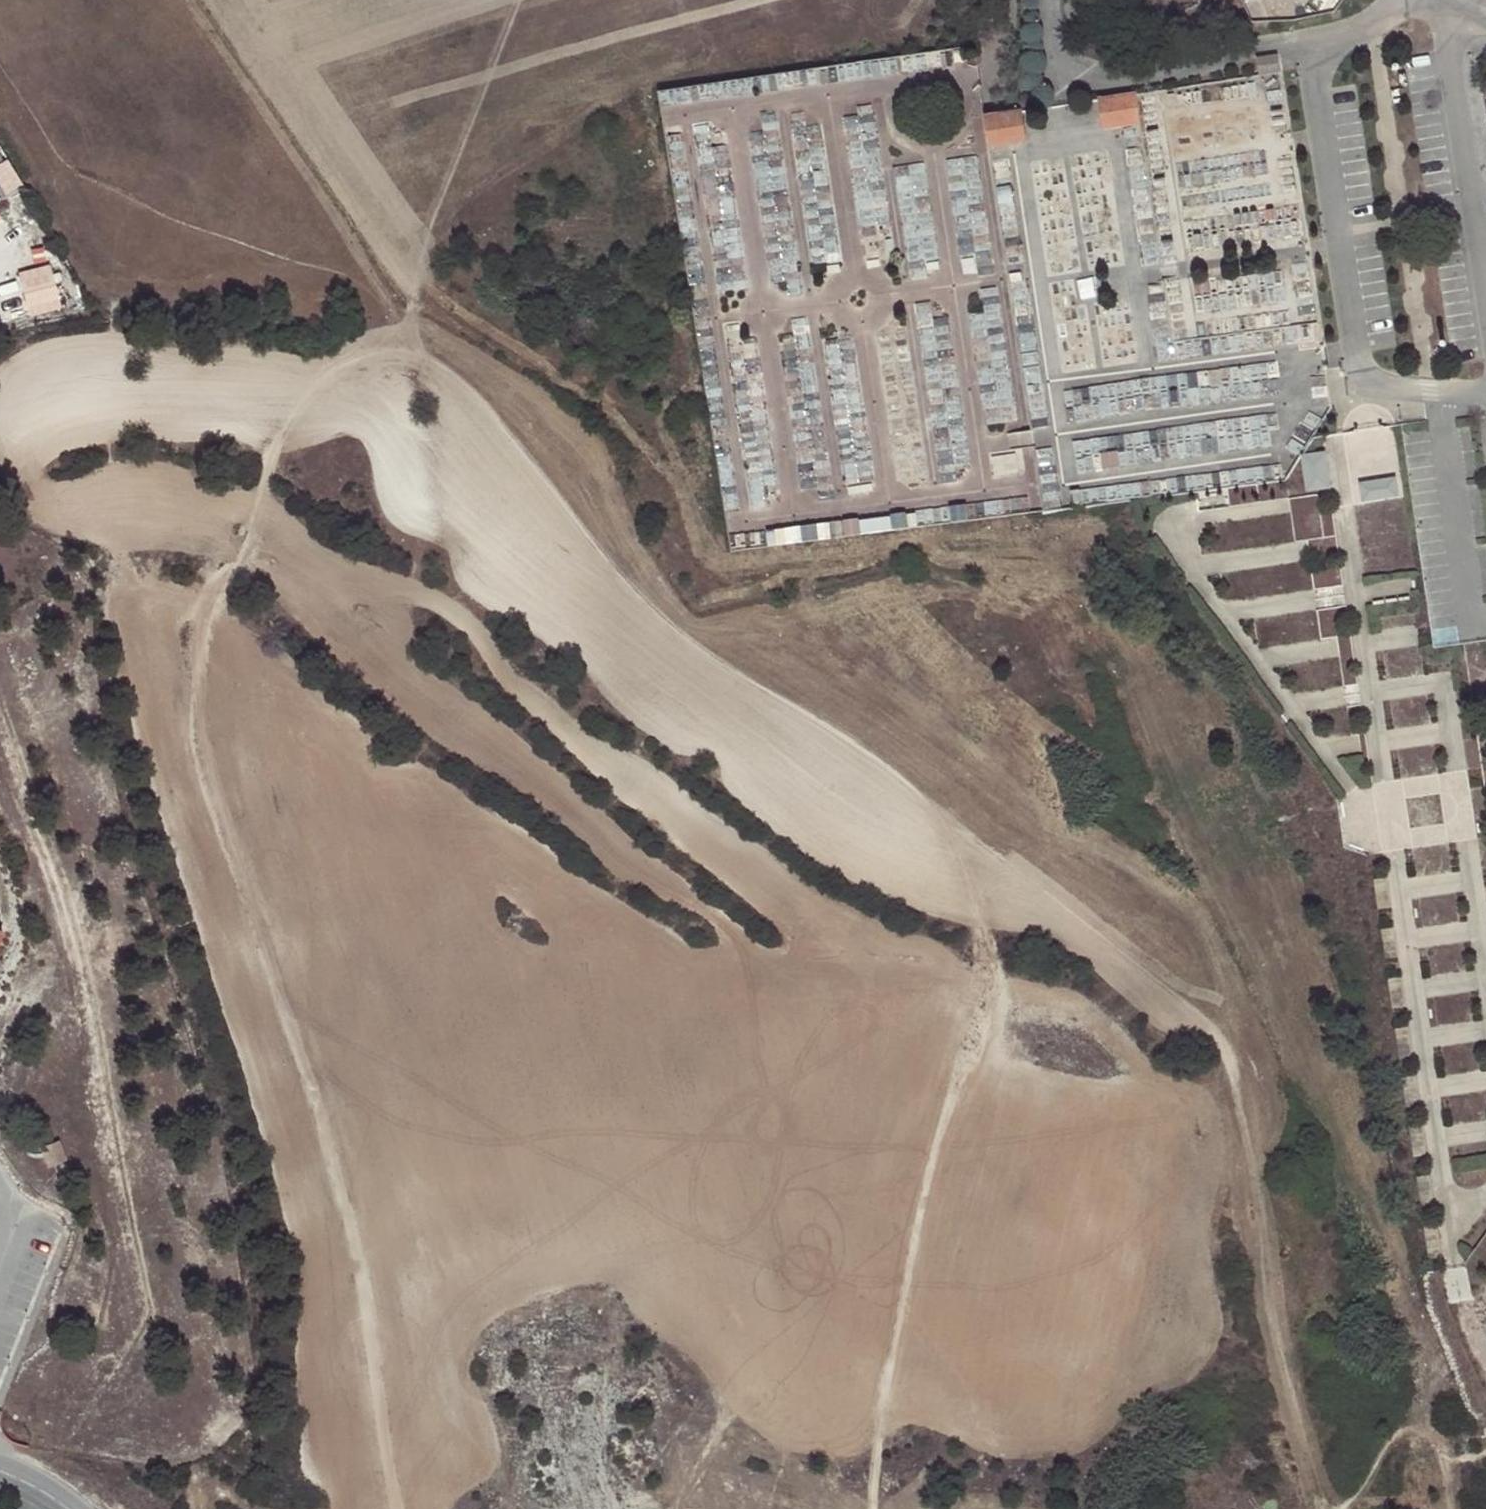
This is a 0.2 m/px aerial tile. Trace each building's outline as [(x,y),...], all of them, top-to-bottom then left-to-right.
[(1258,75),(1279,72),(1276,54),(1255,58),(1258,75)] [(1136,93),(1098,99),(1103,129),(1140,123),(1136,93)] [(1019,111),(984,117),(988,147),(1024,140),(1019,111)] [(22,270),(33,316),(66,308),(54,262),(22,270)] [(1331,451),(1307,452),(1310,490),(1333,488),(1331,451)] [(1291,496),(1297,540),(1337,535),(1334,511),(1320,513),(1317,493),(1291,496)]
